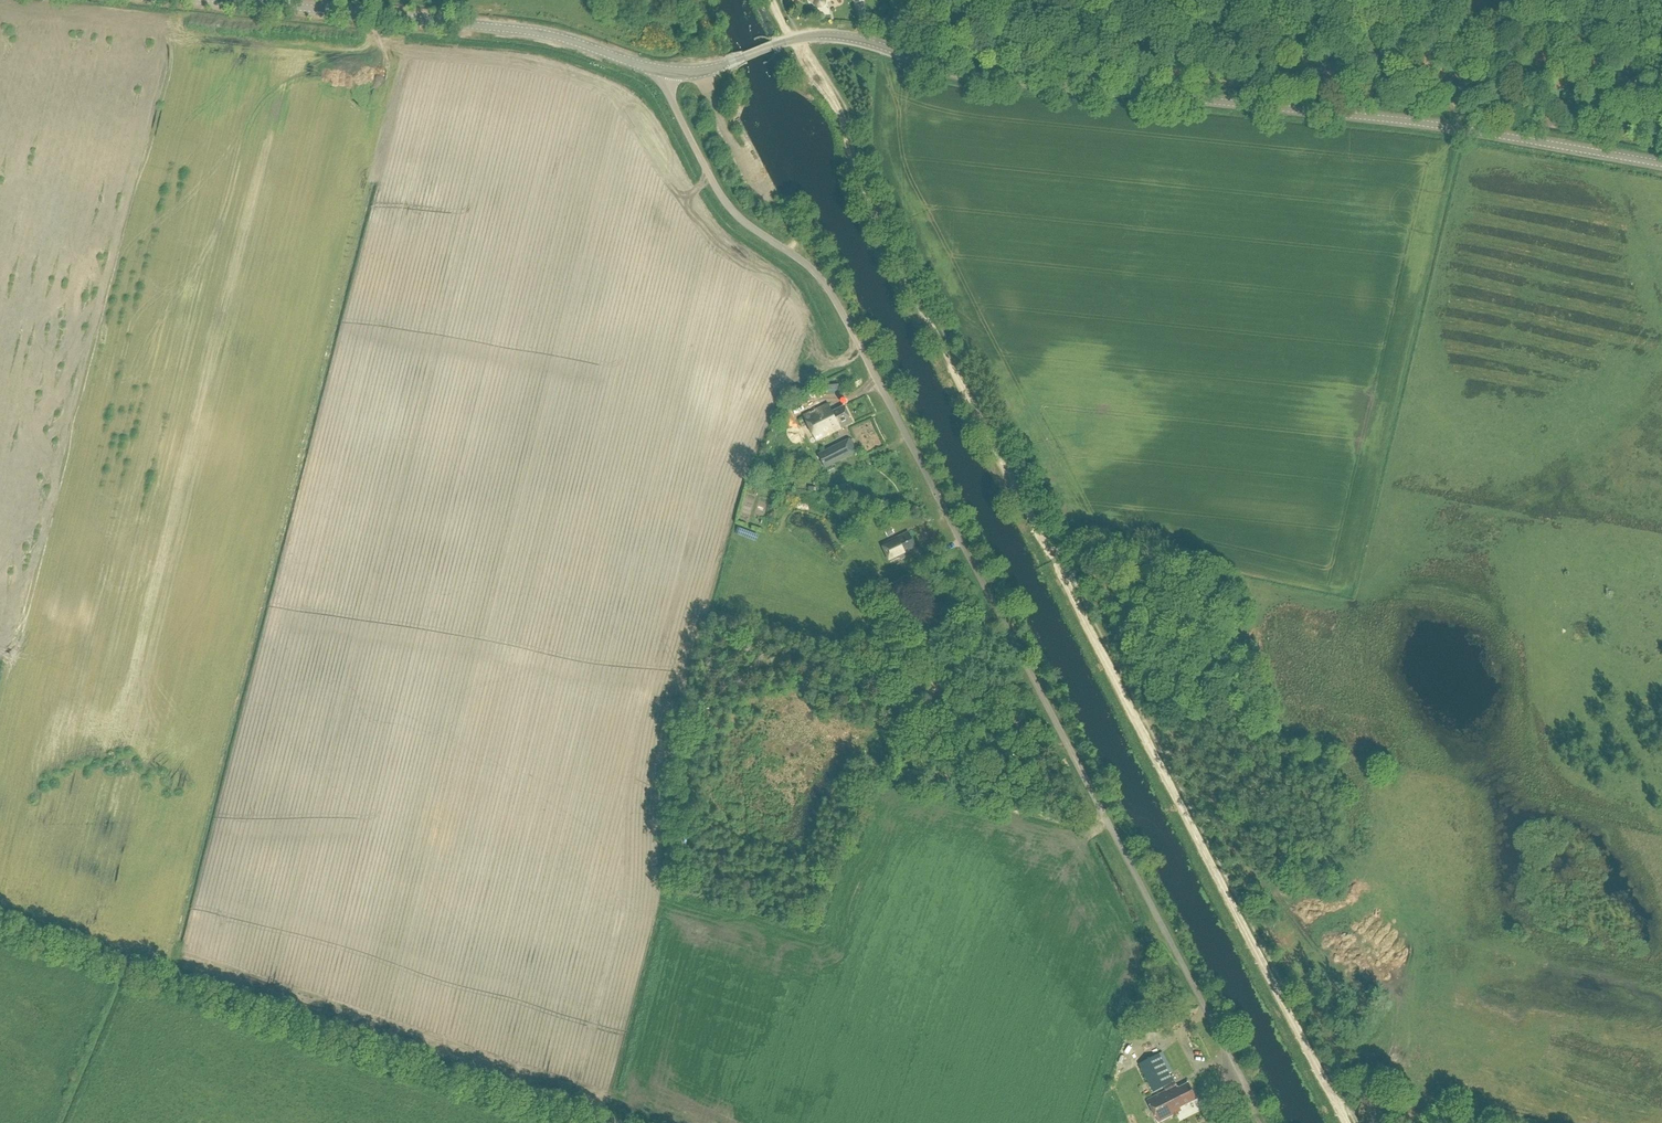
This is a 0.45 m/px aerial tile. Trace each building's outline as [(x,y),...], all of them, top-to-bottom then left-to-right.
[(877,13),(871,25),(879,28),(885,16),(877,13)] [(833,412),(828,403),(804,415),(816,440),(853,423),(845,406),(833,412)] [(867,429),(873,441),(881,437),(875,425),(867,429)] [(852,439),(819,455),(826,469),(859,454),(852,439)] [(887,536),(894,533),(891,528),(884,531),(887,536)] [(901,560),(918,551),(909,532),(882,545),(890,562),(900,558),(901,560)] [(902,599),(917,592),(910,576),(894,582),(902,599)] [(948,623),(956,612),(947,606),(939,617),(948,623)] [(1158,1055),(1139,1064),(1156,1097),(1147,1102),(1158,1122),(1160,1122),(1181,1112),(1179,1110),(1197,1101),(1189,1085),(1177,1091),(1158,1055)]
